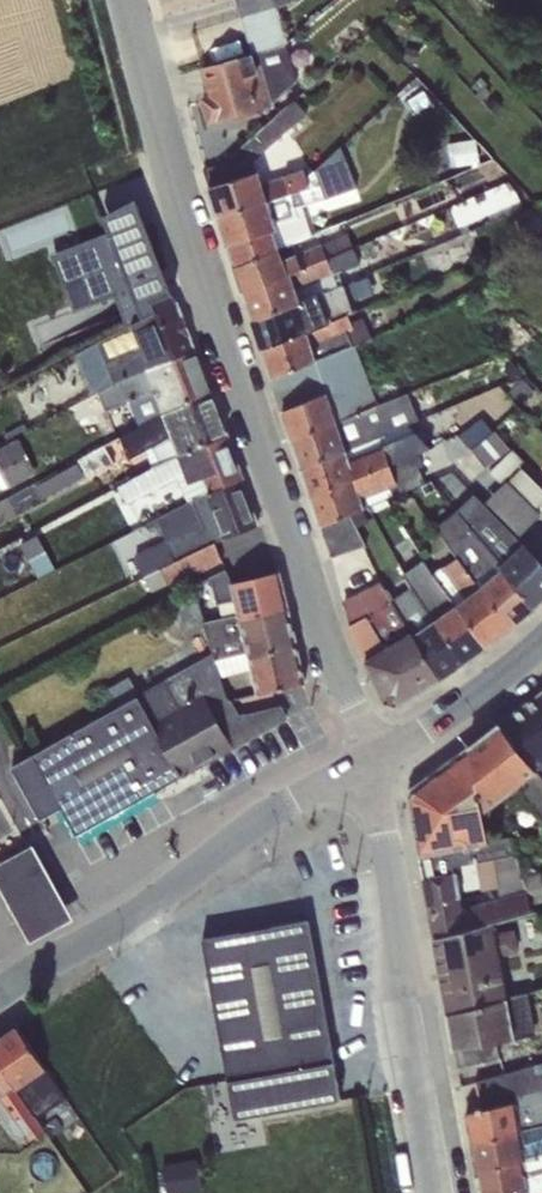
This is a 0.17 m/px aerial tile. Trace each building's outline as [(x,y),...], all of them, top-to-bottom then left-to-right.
[(250,54),(285,44),(274,7),(295,1),(295,0),(235,0),(250,54)] [(285,44),(250,54),(202,69),(210,98),(203,100),(209,122),(232,116),(234,122),(260,115),(259,109),(271,105),(296,81),(285,44)] [(233,160),(251,156),(276,141),(306,114),(293,101),(230,157),(233,160)] [(474,140),(448,144),(451,167),(478,163),(474,140)] [(308,187),(217,216),(234,267),(291,243),(311,235),(302,206),(357,189),(341,147),(305,179),(308,187)] [(251,156),(233,160),(203,170),(217,216),(308,187),(305,179),(302,169),(259,184),(251,156)] [(126,328),(175,303),(150,239),(135,199),(101,217),(107,233),(109,238),(56,259),(66,285),(81,279),(89,300),(111,291),(113,297),(126,328)] [(73,313),(113,297),(111,291),(89,300),(81,279),(66,285),(56,259),(109,238),(107,233),(50,255),(73,313)] [(291,243),(234,267),(243,293),(353,247),(347,233),(321,245),(321,243),(295,253),(291,243)] [(533,247),(541,257),(541,239),(533,247)] [(252,321),(342,283),(338,273),(360,264),(353,247),(243,293),(252,321)] [(498,253),(481,260),(492,284),(508,276),(498,253)] [(342,283),(252,321),(262,350),(348,314),(353,313),(342,283)] [(96,391),(194,352),(175,303),(126,328),(75,354),(90,393),(96,391)] [(348,314),(262,350),(271,379),(354,345),(371,338),(362,318),(351,322),(348,314)] [(354,345),(271,379),(282,411),(365,374),(354,345)] [(194,352),(96,391),(104,412),(130,402),(139,426),(210,394),(194,352)] [(365,374),(282,411),(291,440),(377,405),(365,374)] [(139,426),(119,435),(129,459),(145,451),(153,471),(226,436),(210,394),(139,426)] [(410,394),(404,395),(410,410),(387,418),(392,432),(408,425),(419,421),(410,394)] [(377,405),(291,440),(301,469),(392,432),(387,418),(410,410),(404,395),(377,405)] [(392,432),(301,469),(310,497),(414,455),(427,450),(408,425),(392,432)] [(495,431),(471,450),(487,468),(510,449),(495,431)] [(226,436),(153,471),(117,487),(126,504),(177,479),(187,504),(242,480),(226,436)] [(1,491),(9,486),(10,488),(36,474),(18,439),(0,448),(0,490),(1,491)] [(86,477),(113,462),(103,444),(76,459),(86,477)] [(512,450),(489,472),(500,484),(523,462),(512,450)] [(414,455),(310,497),(320,526),(349,514),(425,482),(414,455)] [(77,463),(35,487),(43,500),(84,476),(77,463)] [(507,482),(535,509),(541,502),(541,490),(520,468),(507,482)] [(242,480),(187,504),(157,519),(164,540),(134,555),(144,576),(215,544),(257,526),(240,482),(242,480)] [(506,481),(484,502),(518,536),(540,515),(506,481)] [(475,495),(456,511),(463,519),(482,502),(475,495)] [(463,519),(533,609),(541,601),(541,563),(482,502),(463,519)] [(463,519),(456,511),(435,527),(457,557),(510,629),(533,609),(463,519)] [(349,514),(320,526),(330,557),(365,546),(349,514)] [(36,535),(19,544),(36,576),(54,568),(36,535)] [(215,544),(144,576),(151,592),(184,576),(185,579),(222,562),(215,544)] [(442,567),(432,574),(485,648),(510,629),(457,557),(444,569),(442,567)] [(485,648),(432,574),(422,559),(408,569),(411,573),(406,576),(412,586),(463,663),(485,648)] [(237,618),(287,610),(277,572),(231,584),(226,570),(210,577),(217,605),(233,601),(237,618)] [(440,679),(393,599),(384,585),(344,609),(348,625),(384,704),(395,707),(440,679)] [(412,586),(393,599),(440,679),(463,663),(412,586)] [(287,610),(237,618),(204,623),(213,653),(215,660),(295,646),(287,610)] [(295,646),(215,660),(220,677),(251,670),(257,695),(304,683),(295,646)] [(215,660),(213,653),(136,695),(138,698),(180,776),(286,718),(280,708),(239,716),(231,701),(228,702),(220,677),(215,660)] [(117,705),(138,693),(130,677),(108,688),(117,705)] [(498,726),(541,780),(541,692),(498,726)] [(180,776),(138,698),(11,770),(40,820),(60,808),(76,835),(180,776)] [(469,748),(484,808),(525,778),(530,785),(524,790),(525,794),(541,815),(541,780),(498,726),(469,748)] [(510,836),(492,840),(484,808),(469,748),(433,774),(411,790),(407,798),(410,815),(433,940),(493,924),(532,914),(510,836)] [(411,790),(433,774),(426,772),(410,784),(402,801),(405,802),(407,813),(410,815),(407,798),(411,790)] [(0,863),(0,888),(28,941),(73,919),(33,845),(0,863)] [(523,878),(530,904),(541,900),(541,881),(539,872),(523,878)] [(308,920),(201,939),(234,1119),(340,1100),(308,920)] [(493,924),(433,940),(447,1015),(507,1001),(499,956),(518,953),(514,928),(494,933),(493,924)] [(507,1001),(447,1015),(456,1067),(499,1060),(496,1044),(535,1035),(527,997),(507,1001)] [(0,1038),(0,1067),(35,1119),(65,1097),(16,1027),(0,1038)] [(478,1102),(477,1111),(465,1114),(470,1143),(520,1130),(541,1125),(541,1063),(484,1078),(489,1101),(478,1102)] [(0,1067),(0,1118),(15,1139),(23,1133),(29,1141),(43,1131),(35,1119),(0,1067)] [(489,1101),(484,1078),(474,1081),(478,1102),(489,1101)] [(520,1130),(470,1143),(475,1171),(525,1156),(520,1130)] [(475,1171),(479,1192),(541,1192),(541,1152),(525,1156),(475,1171)] [(162,1165),(166,1192),(198,1192),(202,1192),(197,1160),(162,1165)]
